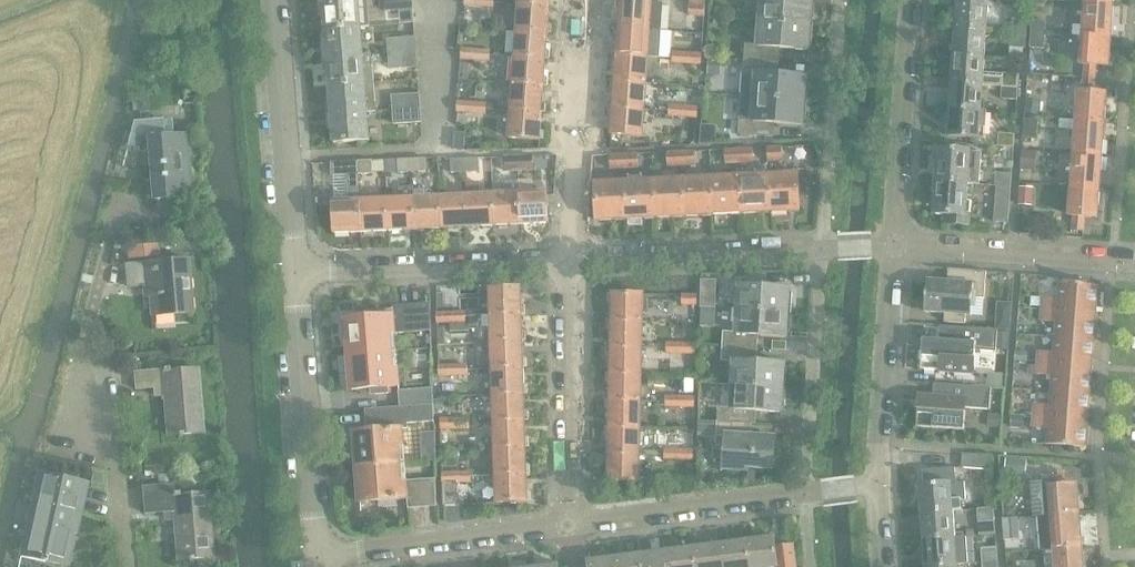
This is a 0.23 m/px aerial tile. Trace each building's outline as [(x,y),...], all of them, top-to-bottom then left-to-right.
[(326,29),(360,27),(360,28),(369,27),(366,0),(346,0),(320,2),(321,14),(324,13),(326,29)] [(413,10),(412,0),(385,0),(386,12),(413,10)] [(518,6),(549,8),(549,0),(518,0),(518,6)] [(690,18),(705,19),(706,0),(691,0),(690,18)] [(761,23),(810,27),(812,1),(805,0),(763,0),(761,23)] [(622,1),(620,29),(661,32),(663,5),(652,4),(652,3),(622,1)] [(958,1),(956,29),(988,32),(989,3),(958,1)] [(1073,33),(1073,36),(1082,36),(1111,38),(1111,35),(1113,5),(1085,3),(1083,27),(1073,26),(1073,33)] [(547,35),(549,8),(518,6),(516,32),(547,35)] [(460,26),(486,28),(487,13),(461,11),(460,26)] [(1011,22),(1010,34),(1026,35),(1027,22),(1011,22)] [(1031,29),(1031,33),(1045,34),(1046,23),(1031,22),(1031,29)] [(808,50),(810,27),(761,23),(759,46),(746,45),(745,60),(772,62),(773,47),(808,50)] [(323,47),(324,59),(362,56),(360,28),(360,27),(326,29),(327,46),(323,47)] [(620,29),(618,55),(648,58),(659,59),(661,32),(620,29)] [(956,29),(954,56),(986,58),(988,32),(956,29)] [(508,32),(507,45),(515,45),(514,59),(545,61),(547,35),(516,32),(508,32)] [(1031,33),(1030,45),(1044,46),(1045,34),(1031,33)] [(1025,49),(1026,35),(1010,34),(1009,48),(1025,49)] [(1081,61),(1080,64),(1085,64),(1084,78),(1095,79),(1096,65),(1102,66),(1109,66),(1109,61),(1111,38),(1082,36),(1081,61)] [(387,39),(388,54),(416,53),(415,37),(387,39)] [(460,59),(475,60),(476,50),(461,49),(460,59)] [(490,51),(476,50),(475,60),(489,61),(490,51)] [(418,69),(416,53),(388,54),(390,71),(418,69)] [(673,64),(687,65),(688,54),(672,53),(673,64)] [(702,54),(688,54),(687,65),(702,66),(702,54)] [(328,70),(329,87),(373,84),(371,55),(362,56),(324,59),(325,70),(328,70)] [(618,55),(616,82),(646,84),(648,58),(618,55)] [(985,72),(986,58),(954,56),(952,77),(949,77),(949,83),(952,83),(983,85),(1002,86),(1002,87),(1018,88),(1019,73),(1003,72),(1003,74),(985,72)] [(514,59),(512,85),(543,88),(545,61),(514,59)] [(744,73),(742,97),(756,98),(780,100),(801,101),(803,77),(780,75),(771,74),(772,62),(764,61),(745,60),(745,61),(744,73)] [(1079,91),(1077,123),(1104,125),(1106,94),(1094,93),(1095,79),(1084,78),(1083,92),(1079,91)] [(616,82),(614,109),(644,111),(646,84),(616,82)] [(952,83),(950,110),(986,112),(981,112),(983,85),(952,83)] [(328,102),(329,115),(367,113),(367,114),(376,113),(373,84),(329,87),(331,102),(328,102)] [(512,85),(511,111),(541,114),(543,88),(512,85)] [(1017,100),(1018,88),(1002,87),(1001,98),(1017,100)] [(392,95),(393,111),(420,109),(419,93),(392,95)] [(741,120),(740,135),(766,137),(767,124),(780,125),(799,126),(801,101),(780,100),(756,98),(742,97),(741,120)] [(139,99),(137,99),(137,105),(138,112),(147,111),(150,108),(150,98),(139,99)] [(457,112),(471,113),(472,102),(458,101),(457,112)] [(486,103),(472,102),(471,113),(485,114),(486,103)] [(669,117),(683,118),(684,106),(670,105),(669,117)] [(1027,105),(1026,115),(1037,116),(1038,105),(1027,105)] [(699,107),(684,106),(683,118),(698,119),(699,107)] [(421,122),(420,109),(393,111),(394,123),(421,122)] [(642,138),(642,137),(653,138),(654,126),(643,126),(644,111),(614,109),(612,135),(642,138)] [(979,139),(984,139),(986,112),(950,110),(948,138),(979,140),(979,139)] [(540,141),(541,114),(511,111),(509,138),(540,141)] [(369,141),(367,114),(367,113),(329,115),(330,126),(333,126),(334,144),(357,142),(368,141),(369,141)] [(153,200),(189,197),(184,135),(164,137),(163,119),(135,121),(128,144),(149,152),(150,166),(144,167),(145,176),(151,175),(153,200)] [(1037,139),(1038,121),(1023,120),(1022,138),(1037,139)] [(1059,122),(1059,129),(1076,130),(1074,154),(1102,156),(1104,125),(1077,123),(1077,121),(1060,120),(1059,122)] [(455,151),(464,151),(465,134),(456,133),(455,151)] [(998,147),(1013,149),(1014,136),(999,135),(998,147)] [(753,148),(739,149),(740,163),(753,162),(753,148)] [(768,164),(782,163),(781,148),(767,149),(768,164)] [(726,164),(740,163),(739,149),(725,150),(726,164)] [(668,167),(682,166),(681,151),(667,152),(668,167)] [(695,151),(681,151),(682,166),(696,165),(695,151)] [(937,151),(935,183),(968,186),(968,185),(979,186),(981,154),(937,151)] [(1020,171),(1035,172),(1036,153),(1021,152),(1020,171)] [(638,154),(624,155),(624,168),(638,168),(638,154)] [(1074,154),(1072,185),(1099,187),(1102,156),(1074,154)] [(611,169),(624,168),(624,155),(610,155),(611,169)] [(533,157),(519,158),(520,171),(533,170),(533,157)] [(506,171),(520,171),(519,158),(505,158),(506,171)] [(399,173),(414,173),(413,159),(398,160),(399,173)] [(426,159),(413,159),(414,173),(427,172),(426,159)] [(452,174),(467,173),(466,160),(451,161),(452,174)] [(478,160),(466,160),(467,173),(479,173),(478,160)] [(373,161),(360,162),(360,175),(373,175),(373,161)] [(361,192),(360,175),(360,162),(331,163),(332,177),(348,176),(349,202),(332,203),(334,234),(362,233),(361,201),(361,192)] [(997,186),(996,188),(1011,189),(1012,174),(995,173),(995,186),(997,186)] [(798,174),(769,176),(771,212),(800,211),(798,174)] [(769,176),(740,177),(742,214),(771,212),(769,176)] [(740,177),(711,178),(713,215),(742,214),(740,177)] [(711,178),(683,180),(684,216),(713,215),(711,178)] [(683,180),(654,181),(655,218),(684,216),(683,180)] [(533,181),(520,182),(522,225),(549,223),(548,192),(534,193),(533,181)] [(654,181),(625,182),(627,219),(655,218),(654,181)] [(519,182),(519,183),(505,184),(506,194),(494,195),(496,226),(522,225),(520,182),(519,182)] [(598,220),(627,219),(625,182),(596,183),(598,220)] [(967,202),(968,186),(935,183),(933,215),(946,216),(945,225),(968,226),(970,202),(967,202)] [(494,195),(480,195),(480,184),(466,185),(466,196),(468,196),(470,227),(496,226),(494,195)] [(1097,218),(1099,187),(1072,185),(1070,215),(1075,216),(1074,229),(1084,230),(1085,217),(1097,218)] [(1020,187),(1019,205),(1032,206),(1034,189),(1020,187)] [(399,199),(389,200),(390,231),(416,230),(415,199),(414,199),(413,188),(398,189),(399,199)] [(1008,223),(1011,189),(996,188),(994,222),(1008,223)] [(425,191),(414,191),(415,199),(416,230),(443,229),(441,197),(425,198),(425,191)] [(389,200),(372,201),(371,192),(361,192),(361,201),(362,233),(390,231),(389,200)] [(466,196),(441,197),(443,229),(470,227),(468,196),(466,196)] [(128,262),(161,259),(159,244),(126,247),(128,262)] [(153,316),(193,313),(188,261),(125,265),(127,286),(150,285),(153,316)] [(984,300),(985,272),(947,269),(946,282),(926,281),(925,313),(944,314),(943,322),(965,324),(967,299),(984,300)] [(716,308),(716,281),(701,280),(700,308),(716,308)] [(1044,298),(1043,309),(1097,313),(1099,286),(1060,283),(1059,299),(1044,298)] [(740,284),(738,310),(788,314),(790,288),(740,284)] [(489,289),(490,315),(521,314),(520,288),(489,289)] [(612,294),(611,320),(642,321),(643,294),(612,294)] [(695,304),(695,295),(684,295),(683,304),(695,304)] [(346,319),(349,355),(390,352),(390,333),(431,330),(430,304),(392,307),(393,309),(370,310),(371,318),(346,319)] [(1057,322),(1056,337),(1095,340),(1097,313),(1043,309),(1042,321),(1057,322)] [(725,330),(724,347),(749,349),(758,349),(759,334),(780,335),(786,336),(788,314),(738,310),(736,331),(725,330)] [(490,315),(482,316),(483,328),(490,327),(491,342),(522,341),(521,314),(490,315)] [(468,321),(450,322),(451,334),(469,333),(469,328),(478,328),(477,316),(468,316),(468,321)] [(1003,318),(996,324),(995,331),(997,331),(1010,332),(1011,318),(1003,318)] [(611,320),(611,347),(642,348),(642,321),(611,320)] [(923,340),(921,370),(974,374),(975,351),(996,352),(997,331),(940,327),(939,341),(923,340)] [(446,328),(438,329),(438,347),(447,347),(446,328)] [(998,332),(997,350),(1009,350),(1010,333),(998,332)] [(1040,351),(1039,363),(1093,367),(1095,340),(1056,337),(1055,352),(1040,351)] [(491,342),(492,369),(523,368),(522,341),(491,342)] [(668,353),(681,353),(681,344),(668,343),(668,353)] [(694,344),(681,344),(681,353),(694,353),(694,344)] [(611,347),(610,374),(641,374),(642,348),(611,347)] [(748,359),(749,349),(724,347),(723,359),(734,360),(732,385),(782,389),(784,362),(748,359)] [(1017,351),(1016,361),(1027,362),(1028,352),(1017,351)] [(391,368),(390,352),(349,355),(351,389),(375,388),(376,395),(389,394),(389,387),(398,386),(397,368),(391,368)] [(135,359),(126,359),(126,370),(135,370),(135,359)] [(1053,375),(1052,391),(1091,394),(1093,367),(1039,363),(1038,365),(1038,374),(1053,375)] [(439,376),(453,376),(452,365),(439,365),(439,376)] [(466,365),(452,365),(453,376),(466,375),(466,365)] [(1028,365),(1028,374),(1038,374),(1038,365),(1028,365)] [(492,369),(493,396),(524,395),(523,368),(492,369)] [(182,435),(203,433),(198,370),(168,372),(168,369),(134,372),(135,389),(153,388),(154,397),(165,396),(169,436),(178,435),(178,437),(183,436),(182,435)] [(610,374),(610,400),(641,401),(641,374),(610,374)] [(455,391),(463,391),(463,382),(455,382),(455,391)] [(780,413),(782,389),(732,385),(731,407),(719,406),(718,422),(744,424),(745,410),(780,413)] [(919,397),(917,428),(964,431),(966,409),(990,411),(991,388),(934,385),(933,398),(919,397)] [(398,391),(399,408),(433,405),(432,389),(398,391)] [(1035,404),(1034,417),(1089,421),(1091,394),(1052,391),(1051,405),(1035,404)] [(525,421),(524,395),(493,396),(494,422),(525,421)] [(667,406),(679,406),(680,396),(667,396),(667,406)] [(693,397),(680,396),(679,406),(693,407),(693,397)] [(610,400),(609,427),(640,428),(641,401),(610,400)] [(366,431),(354,432),(357,468),(400,465),(398,446),(404,446),(403,430),(408,430),(408,424),(433,422),(433,410),(433,405),(399,408),(365,410),(366,431)] [(989,415),(989,427),(1002,428),(1003,416),(989,415)] [(1012,415),(1011,428),(1023,429),(1023,415),(1012,415)] [(1087,448),(1089,421),(1034,417),(1034,427),(1049,429),(1048,445),(1087,448)] [(441,430),(455,429),(454,419),(440,420),(441,430)] [(467,419),(454,419),(455,429),(468,429),(467,419)] [(494,422),(494,449),(526,448),(525,421),(494,422)] [(743,435),(744,424),(718,422),(717,435),(725,435),(723,468),(747,470),(748,466),(772,468),(775,438),(743,435)] [(609,427),(608,454),(639,455),(640,428),(609,427)] [(436,447),(422,447),(423,462),(436,462),(436,447)] [(494,449),(495,476),(527,475),(526,448),(494,449)] [(666,460),(678,460),(678,450),(666,450),(666,460)] [(692,451),(678,450),(678,460),(692,460),(692,451)] [(639,481),(639,455),(608,454),(608,481),(639,481)] [(989,469),(990,456),(965,455),(964,467),(989,469)] [(1004,474),(1025,476),(1026,463),(1005,461),(1004,474)] [(401,481),(400,465),(357,468),(359,502),(382,501),(383,508),(397,506),(397,500),(407,499),(408,508),(437,506),(436,479),(401,481)] [(160,466),(144,466),(145,477),(158,477),(160,477),(160,466)] [(920,487),(922,514),(953,512),(963,512),(962,501),(966,501),(965,484),(957,485),(956,469),(932,471),(933,473),(924,474),(925,487),(920,487)] [(469,471),(456,472),(456,483),(469,483),(469,471)] [(748,471),(748,483),(756,483),(756,471),(748,471)] [(443,472),(443,483),(444,505),(457,505),(456,483),(456,472),(443,472)] [(1043,479),(1046,516),(1080,513),(1078,485),(1065,486),(1064,472),(1053,473),(1054,478),(1043,479)] [(78,525),(84,498),(87,483),(39,473),(33,503),(41,505),(36,529),(28,527),(21,557),(66,566),(75,524),(78,525)] [(528,502),(527,475),(495,476),(496,503),(528,502)] [(160,477),(158,477),(159,486),(173,485),(172,476),(160,477)] [(179,494),(174,494),(173,485),(159,486),(142,487),(145,514),(163,512),(163,522),(175,521),(179,560),(188,559),(188,561),(193,561),(193,559),(213,557),(207,494),(179,496),(179,494)] [(1015,507),(1005,508),(1006,518),(1016,518),(1015,507)] [(980,523),(996,521),(994,508),(978,509),(980,523)] [(922,514),(924,540),(955,538),(953,512),(922,514)] [(1055,549),(1055,550),(1083,547),(1080,513),(1046,516),(1039,516),(1041,550),(1055,549)] [(1018,518),(1004,519),(1006,540),(1020,539),(1018,518)] [(747,539),(751,566),(795,566),(793,545),(776,548),(774,535),(747,539)] [(955,538),(924,540),(926,566),(927,566),(957,565),(968,564),(966,538),(955,538)] [(721,542),(724,566),(751,566),(747,539),(721,542)] [(694,546),(697,566),(724,566),(721,542),(694,546)] [(667,549),(670,566),(697,566),(694,546),(667,549)] [(1056,566),(1084,566),(1083,547),(1055,550),(1056,566)] [(640,553),(642,566),(670,566),(667,549),(640,553)] [(981,550),(982,563),(997,562),(997,549),(981,550)] [(614,556),(615,566),(642,566),(640,553),(614,556)] [(614,556),(587,560),(588,566),(615,566),(614,556)]
